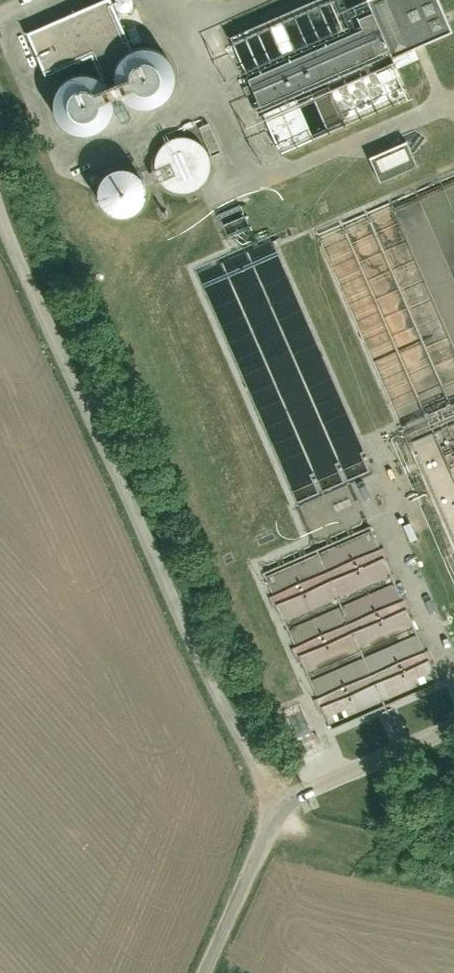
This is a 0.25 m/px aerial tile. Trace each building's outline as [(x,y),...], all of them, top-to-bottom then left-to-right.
[(141,56),(140,56),(112,0),(27,43),(44,77),(94,52),(116,95),(116,96),(110,88),(100,82),(90,81),(78,83),(70,90),(64,99),(62,110),(65,121),(72,130),(81,136),(92,138),(103,135),(112,128),(118,118),(119,108),(117,98),(123,105),(133,111),(143,113),(154,110),(163,104),(169,93),(171,83),(168,72),(161,63),(151,57),(141,56)] [(229,42),(282,164),(409,109),(391,67),(453,41),(435,0),(389,0),(351,16),(344,0),(327,0),(229,42)] [(370,178),(415,164),(411,151),(423,147),(419,132),(361,150),(370,178)] [(206,186),(203,136),(148,139),(151,189),(206,186)] [(138,212),(140,174),(75,172),(73,209),(138,212)] [(265,566),(319,724),(431,686),(378,528),(265,566)]
